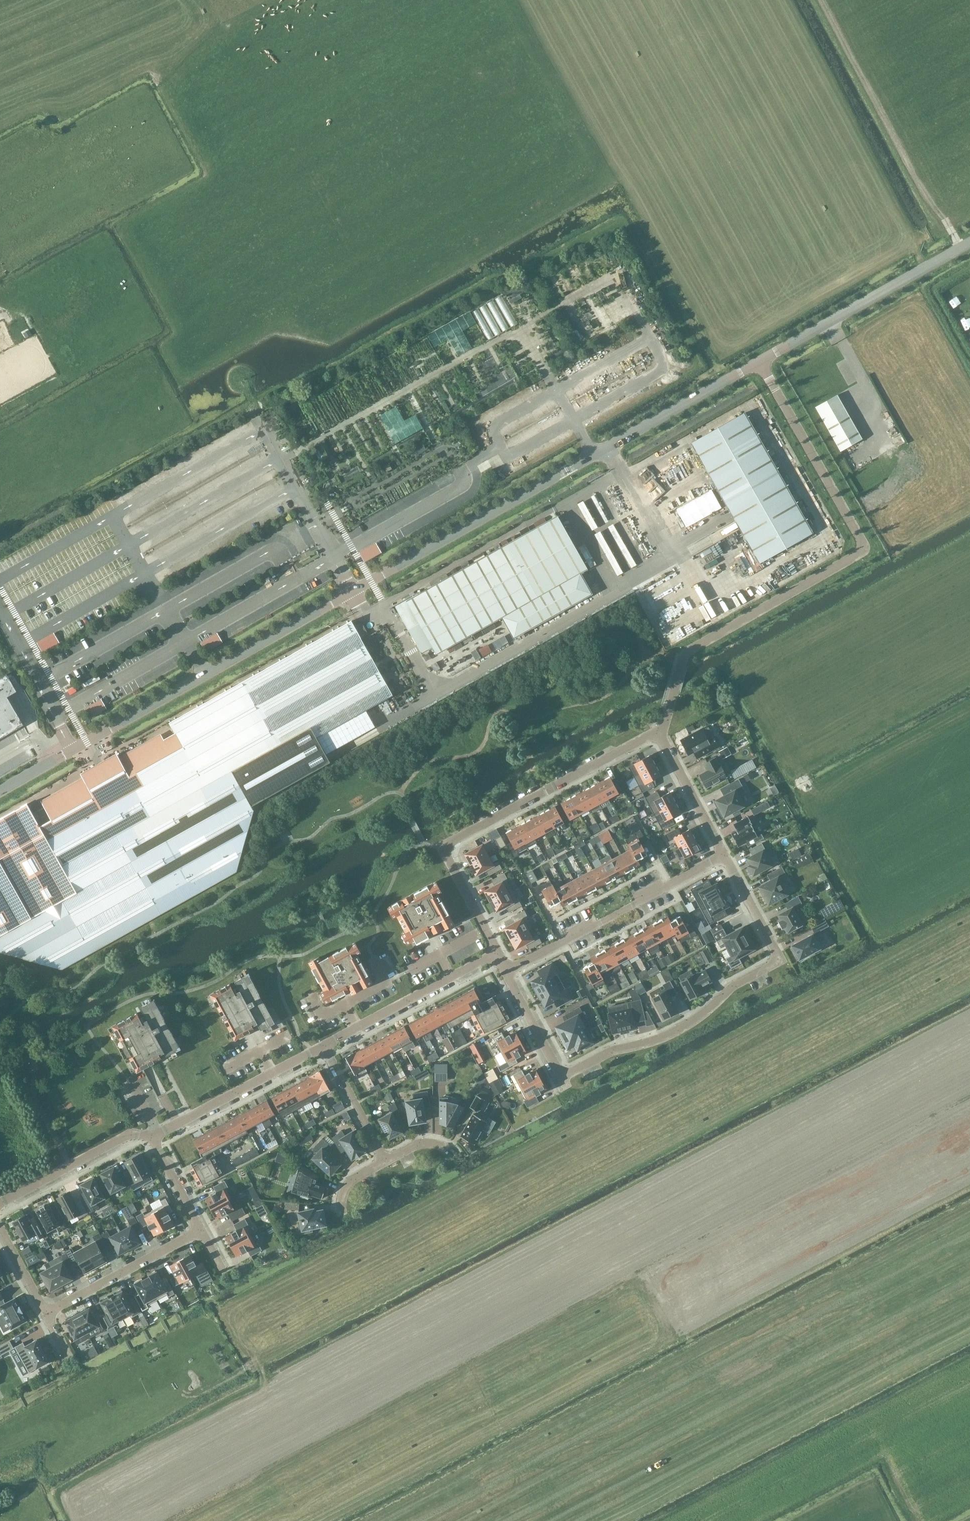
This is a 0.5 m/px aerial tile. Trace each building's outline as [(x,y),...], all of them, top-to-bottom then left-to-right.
[(496,294),(466,309),(479,336),(510,320),(501,301),(500,302),(496,294)] [(575,357),(578,363),(587,358),(584,352),(575,357)] [(862,439),(837,395),(815,407),(840,452),(862,439)] [(690,444),(759,564),(813,533),(745,413),(690,444)] [(642,489),(647,495),(656,487),(645,475),(637,482),(642,488),(642,489)] [(411,598),(397,606),(406,624),(420,647),(422,651),(432,646),(436,653),(503,615),(514,636),(590,593),(578,573),(587,568),(558,517),(508,545),(420,595),(419,594),(411,598)] [(355,551),(344,557),(348,564),(359,559),(355,551)] [(679,603),(686,599),(682,592),(675,596),(679,603)] [(711,611),(715,608),(707,595),(702,598),(711,611)] [(697,606),(692,608),(699,623),(704,620),(697,606)] [(686,618),(692,629),(699,625),(693,614),(686,618)] [(0,819),(0,952),(8,954),(11,955),(17,957),(62,969),(84,958),(87,956),(137,928),(149,921),(153,919),(237,872),(254,810),(252,806),(331,762),(317,738),(393,695),(351,621),(169,723),(175,733),(164,739),(137,755),(121,763),(118,757),(117,756),(100,765),(82,775),(83,776),(87,783),(44,807),(32,813),(30,809),(27,804),(0,819)] [(437,656),(431,659),(436,668),(442,665),(437,656)] [(23,725),(24,725),(23,724),(23,725),(7,696),(4,691),(13,685),(7,674),(6,674),(0,678),(0,739),(23,725)] [(86,714),(97,708),(93,700),(82,706),(86,714)] [(701,756),(719,747),(714,736),(714,737),(708,726),(702,729),(681,740),(689,755),(694,752),(697,758),(701,756)] [(639,774),(656,765),(650,755),(634,764),(628,767),(634,777),(639,774)] [(707,771),(699,775),(706,788),(726,777),(720,764),(719,765),(715,758),(704,764),(707,771)] [(746,758),(725,767),(727,773),(748,764),(746,758)] [(661,775),(656,765),(639,774),(634,777),(639,786),(642,793),(655,786),(651,780),(653,779),(661,775)] [(618,779),(624,790),(629,787),(623,776),(618,779)] [(600,782),(608,799),(609,798),(618,793),(610,777),(600,782)] [(724,796),(715,801),(719,808),(718,809),(722,816),(723,816),(724,816),(743,806),(738,796),(745,792),(738,779),(720,789),(724,796)] [(599,804),(608,799),(600,782),(590,787),(599,804)] [(601,808),(599,804),(590,787),(581,793),(589,809),(591,813),(601,808)] [(654,802),(659,811),(675,802),(670,792),(660,797),(657,791),(645,798),(648,804),(654,802)] [(580,793),(571,798),(580,814),(589,809),(581,793),(580,793)] [(580,814),(571,798),(561,803),(570,819),(580,814)] [(767,801),(751,810),(754,815),(770,807),(767,801)] [(681,812),(675,802),(659,811),(653,814),(662,830),(674,823),(671,817),(681,812)] [(554,828),(553,828),(556,833),(556,832),(566,827),(555,806),(545,812),(554,828)] [(544,833),(553,828),(554,828),(545,812),(544,812),(535,817),(544,833)] [(729,825),(742,818),(739,812),(727,819),(729,825)] [(544,833),(535,817),(526,822),(534,838),(535,838),(544,833)] [(736,831),(731,834),(738,846),(757,836),(752,827),(753,827),(748,817),(733,824),(736,831)] [(537,843),(535,838),(534,838),(526,822),(516,827),(527,848),(528,848),(537,843)] [(527,848),(516,827),(506,832),(511,842),(506,845),(513,858),(519,855),(518,853),(527,848)] [(674,838),(679,848),(695,839),(690,829),(680,834),(677,828),(665,835),(668,841),(670,840),(674,838)] [(625,840),(630,849),(631,849),(637,860),(647,855),(642,845),(647,842),(640,830),(634,833),(635,834),(625,840)] [(501,835),(494,839),(500,849),(506,845),(501,835)] [(559,836),(541,848),(546,855),(564,843),(559,836)] [(695,839),(679,848),(674,850),(680,860),(701,849),(695,839)] [(747,868),(750,874),(752,873),(753,875),(771,865),(763,851),(765,849),(762,843),(749,850),(752,856),(748,858),(751,865),(748,866),(749,867),(747,868)] [(471,863),(471,864),(487,855),(482,846),(466,854),(468,859),(470,863),(470,864),(471,863)] [(792,846),(784,849),(787,857),(795,855),(792,846)] [(640,865),(637,860),(631,849),(630,849),(621,854),(630,870),(640,865)] [(612,859),(621,876),(630,871),(630,870),(621,854),(612,859)] [(487,855),(471,864),(471,865),(472,866),(474,869),(473,869),(474,870),(476,874),(486,869),(489,875),(501,868),(498,862),(492,865),(487,855)] [(602,864),(611,881),(620,876),(621,876),(612,859),(602,864)] [(602,864),(593,869),(601,886),(611,881),(602,864)] [(769,904),(786,894),(778,878),(785,874),(781,867),(767,875),(771,881),(760,887),(769,904)] [(593,869),(583,874),(592,891),(601,886),(593,869)] [(490,900),(491,901),(512,890),(507,881),(508,880),(504,873),(492,880),(495,886),(486,891),(488,895),(488,896),(490,900)] [(583,874),(574,880),(583,896),(592,891),(583,874)] [(551,906),(560,901),(561,901),(555,890),(552,884),(550,880),(540,885),(539,884),(533,887),(540,900),(545,897),(551,906)] [(583,896),(574,880),(564,885),(573,901),(583,896)] [(700,907),(724,893),(722,888),(720,889),(717,883),(711,886),(708,880),(690,889),(700,907)] [(442,926),(452,920),(438,894),(432,884),(432,883),(391,906),(392,906),(397,916),(405,932),(411,942),(415,940),(416,944),(417,943),(417,944),(417,943),(420,941),(421,942),(421,941),(423,940),(424,940),(427,938),(429,937),(429,938),(429,937),(427,934),(428,933),(431,931),(433,934),(443,928),(442,926)] [(682,908),(692,904),(683,884),(673,888),(682,908)] [(564,885),(555,890),(561,901),(560,901),(563,906),(573,901),(564,885)] [(512,890),(491,901),(491,902),(491,903),(492,903),(493,906),(494,907),(496,911),(506,906),(509,912),(521,905),(518,899),(517,899),(512,890)] [(724,893),(700,907),(709,924),(727,915),(724,909),(729,906),(725,899),(727,898),(724,893)] [(787,932),(801,925),(792,908),(801,903),(798,897),(785,903),(788,909),(778,915),(781,921),(779,922),(782,928),(784,926),(787,932)] [(693,905),(684,910),(691,924),(700,919),(693,905)] [(527,929),(527,930),(532,927),(527,918),(528,917),(524,910),(512,917),(515,923),(505,928),(508,932),(507,932),(508,933),(510,936),(510,937),(511,938),(527,929)] [(658,921),(657,921),(666,938),(667,938),(675,933),(676,933),(670,922),(670,921),(667,916),(658,921)] [(680,916),(670,921),(670,922),(676,933),(675,933),(681,943),(696,934),(688,920),(683,922),(681,919),(680,916)] [(824,919),(811,926),(814,933),(828,926),(824,919)] [(657,943),(666,938),(657,921),(648,926),(657,943)] [(698,924),(693,927),(699,935),(704,932),(698,924)] [(659,947),(657,943),(648,926),(638,932),(647,948),(649,953),(659,947)] [(725,943),(728,948),(748,937),(746,934),(748,933),(744,926),(727,935),(723,928),(713,934),(719,946),(725,943)] [(527,929),(511,938),(511,939),(511,940),(512,940),(513,943),(513,944),(514,944),(516,948),(526,943),(529,949),(541,942),(538,936),(532,939),(527,930),(527,929)] [(638,932),(629,937),(638,953),(647,948),(638,932)] [(791,945),(799,960),(820,949),(812,934),(791,945)] [(619,942),(628,958),(638,953),(629,937),(619,942)] [(748,937),(728,948),(726,949),(726,950),(729,956),(726,958),(731,968),(742,963),(739,957),(756,948),(752,941),(750,942),(748,938),(748,937)] [(610,947),(619,963),(628,958),(619,942),(610,947)] [(311,966),(324,991),(329,1001),(338,997),(342,995),(344,993),(350,990),(360,985),(370,979),(357,955),(356,953),(355,950),(352,944),(321,960),(311,966)] [(621,968),(619,963),(610,947),(600,952),(612,973),(621,968)] [(713,961),(707,949),(699,952),(705,964),(713,961)] [(590,957),(593,963),(594,962),(594,964),(602,978),(612,973),(600,952),(590,957)] [(532,985),(536,994),(562,981),(552,962),(539,969),(543,975),(532,981),(532,983),(532,985)] [(605,983),(602,978),(594,964),(594,962),(593,963),(584,968),(592,982),(594,987),(595,989),(605,983)] [(639,967),(631,971),(634,977),(642,973),(639,967)] [(627,970),(622,972),(626,981),(632,979),(627,970)] [(694,975),(680,982),(690,1000),(703,992),(701,988),(711,982),(705,970),(694,976),(694,975)] [(235,1040),(251,1031),(249,1028),(257,1023),(261,1030),(271,1025),(276,1023),(272,1017),(264,1002),(264,1003),(259,994),(260,994),(249,974),(235,981),(240,990),(235,993),(230,983),(211,994),(222,1016),(225,1015),(226,1018),(224,1019),(235,1040)] [(562,981),(536,994),(541,1004),(544,1004),(545,1006),(555,1000),(559,1006),(572,999),(562,981)] [(663,1020),(678,1012),(670,997),(677,994),(670,981),(663,985),(666,991),(652,998),(663,1020)] [(474,988),(437,1008),(449,1029),(472,1017),(482,1035),(509,1020),(499,1001),(495,1003),(492,997),(481,1003),(474,988)] [(376,992),(355,998),(358,1005),(378,999),(376,992)] [(138,1013),(108,1029),(132,1074),(158,1061),(156,1057),(165,1052),(167,1056),(181,1049),(154,999),(140,1007),(147,1019),(143,1022),(138,1013)] [(640,1000),(627,1003),(628,1009),(608,1013),(613,1033),(621,1031),(621,1034),(629,1032),(628,1029),(636,1028),(635,1022),(645,1019),(640,1000)] [(559,1039),(583,1026),(579,1019),(585,1016),(580,1007),(565,1014),(568,1021),(555,1028),(559,1038),(559,1039)] [(434,1023),(436,1028),(442,1025),(446,1031),(449,1029),(437,1008),(428,1013),(434,1023)] [(428,1035),(430,1039),(434,1037),(432,1033),(430,1031),(436,1028),(434,1023),(428,1013),(419,1018),(428,1035)] [(428,1035),(419,1018),(408,1023),(414,1034),(416,1038),(423,1035),(424,1037),(426,1041),(430,1039),(428,1035)] [(605,1030),(598,1018),(588,1023),(591,1029),(598,1025),(602,1032),(605,1030)] [(394,1031),(402,1046),(405,1050),(415,1045),(404,1026),(394,1031)] [(583,1026),(559,1039),(560,1040),(566,1049),(575,1044),(578,1050),(584,1046),(585,1048),(591,1045),(590,1043),(592,1042),(583,1026)] [(467,1042),(460,1029),(451,1034),(458,1047),(467,1042)] [(393,1051),(402,1046),(394,1031),(385,1036),(393,1051)] [(501,1052),(521,1042),(516,1032),(510,1035),(510,1034),(504,1037),(501,1032),(493,1037),(501,1052)] [(383,1056),(393,1051),(385,1036),(375,1041),(383,1056)] [(374,1061),(383,1056),(375,1041),(366,1046),(374,1061)] [(521,1042),(501,1052),(506,1062),(498,1066),(501,1071),(517,1062),(515,1058),(526,1052),(521,1042)] [(475,1043),(469,1046),(474,1055),(480,1052),(475,1043)] [(365,1066),(374,1061),(366,1046),(356,1051),(365,1066)] [(367,1071),(365,1066),(356,1051),(353,1053),(352,1052),(345,1055),(357,1077),(358,1077),(357,1076),(367,1071)] [(410,1071),(411,1072),(413,1075),(422,1070),(419,1066),(410,1071)] [(435,1066),(435,1074),(447,1074),(447,1066),(435,1066)] [(491,1069),(484,1073),(489,1083),(497,1079),(491,1069)] [(521,1090),(541,1080),(539,1076),(541,1075),(537,1069),(530,1073),(530,1072),(524,1075),(521,1070),(513,1074),(521,1090)] [(309,1076),(309,1077),(320,1096),(329,1091),(330,1092),(330,1091),(319,1071),(309,1076)] [(392,1083),(400,1078),(397,1073),(389,1078),(392,1083)] [(310,1101),(320,1096),(309,1077),(300,1082),(310,1101)] [(541,1080),(521,1090),(526,1099),(524,1101),(528,1107),(538,1101),(535,1096),(547,1089),(541,1080)] [(301,1106),(310,1101),(300,1082),(291,1087),(301,1106)] [(379,1084),(371,1088),(373,1093),(381,1088),(379,1084)] [(292,1111),(301,1106),(291,1087),(281,1092),(292,1111)] [(414,1101),(404,1103),(407,1109),(410,1124),(412,1124),(412,1125),(419,1124),(418,1122),(425,1121),(423,1109),(430,1107),(427,1091),(412,1094),(414,1101)] [(282,1117),(292,1111),(281,1092),(272,1097),(282,1117)] [(477,1111),(479,1108),(483,1101),(484,1099),(477,1095),(470,1107),(477,1111)] [(457,1105),(447,1102),(447,1098),(440,1098),(440,1123),(454,1127),(465,1105),(459,1101),(457,1105)] [(257,1105),(269,1126),(272,1124),(269,1118),(275,1114),(267,1099),(257,1105)] [(400,1115),(395,1102),(383,1109),(386,1115),(379,1119),(389,1139),(395,1135),(396,1137),(401,1134),(400,1133),(402,1132),(395,1118),(400,1115)] [(265,1128),(269,1126),(257,1105),(248,1110),(256,1125),(262,1121),(265,1128)] [(332,1109),(324,1113),(327,1118),(335,1113),(332,1109)] [(250,1128),(256,1125),(248,1110),(238,1115),(247,1133),(249,1136),(253,1134),(250,1128)] [(483,1133),(481,1131),(486,1122),(487,1122),(487,1121),(473,1114),(460,1136),(474,1144),(477,1139),(479,1140),(483,1133)] [(243,1135),(247,1133),(238,1115),(228,1120),(233,1129),(240,1142),(245,1139),(243,1135)] [(314,1119),(305,1123),(308,1128),(316,1123),(314,1119)] [(240,1142),(233,1129),(231,1130),(226,1122),(216,1127),(225,1144),(230,1142),(232,1146),(240,1142)] [(221,1147),(225,1144),(216,1127),(206,1132),(211,1141),(218,1154),(223,1151),(221,1147)] [(365,1151),(353,1132),(346,1136),(342,1131),(331,1138),(340,1151),(345,1148),(352,1159),(355,1157),(356,1158),(362,1153),(365,1151)] [(296,1139),(300,1146),(313,1139),(309,1132),(296,1139)] [(218,1154),(211,1141),(208,1143),(204,1134),(193,1139),(202,1157),(191,1163),(193,1167),(190,1169),(200,1186),(222,1174),(213,1157),(218,1154)] [(313,1158),(330,1175),(331,1174),(333,1175),(337,1170),(336,1169),(340,1164),(327,1152),(332,1147),(322,1138),(313,1148),(318,1152),(313,1158)] [(278,1152),(275,1161),(286,1164),(289,1155),(278,1152)] [(127,1179),(132,1188),(134,1191),(144,1185),(141,1179),(150,1174),(140,1154),(125,1162),(133,1176),(127,1179)] [(291,1192),(298,1194),(298,1196),(308,1199),(309,1197),(312,1198),(312,1195),(322,1198),(323,1196),(325,1196),(326,1191),(325,1190),(325,1187),(316,1184),(318,1176),(300,1165),(295,1183),(294,1182),(291,1192)] [(132,1188),(127,1179),(126,1176),(120,1178),(114,1168),(111,1170),(110,1167),(102,1171),(103,1174),(102,1175),(112,1192),(120,1188),(123,1194),(132,1188)] [(82,1199),(90,1213),(99,1208),(96,1202),(103,1198),(93,1179),(91,1180),(91,1178),(83,1182),(84,1184),(82,1185),(88,1196),(82,1199)] [(211,1209),(229,1199),(231,1198),(226,1189),(228,1188),(224,1181),(214,1186),(217,1192),(211,1195),(206,1199),(211,1209)] [(57,1198),(69,1220),(77,1216),(79,1219),(89,1214),(81,1200),(75,1202),(70,1192),(57,1198)] [(153,1210),(164,1230),(174,1224),(171,1219),(171,1218),(168,1213),(172,1211),(166,1198),(160,1201),(162,1205),(153,1210)] [(229,1199),(211,1209),(216,1218),(222,1215),(222,1216),(228,1213),(231,1218),(237,1215),(229,1199)] [(36,1211),(48,1232),(57,1227),(59,1233),(68,1228),(60,1212),(55,1215),(49,1204),(45,1206),(44,1205),(40,1208),(36,1211)] [(154,1235),(164,1230),(153,1210),(144,1215),(143,1213),(136,1216),(142,1227),(147,1224),(150,1230),(151,1229),(154,1235)] [(313,1210),(299,1213),(300,1219),(299,1219),(300,1221),(301,1221),(301,1224),(299,1224),(301,1234),(312,1231),(311,1228),(325,1224),(325,1222),(327,1222),(325,1212),(323,1213),(322,1211),(314,1213),(313,1210)] [(12,1222),(22,1241),(23,1242),(36,1235),(38,1239),(44,1236),(38,1225),(33,1228),(26,1215),(12,1222)] [(121,1232),(131,1250),(139,1246),(137,1244),(140,1242),(134,1232),(141,1228),(134,1217),(128,1220),(131,1226),(121,1232)] [(231,1246),(251,1235),(246,1226),(248,1225),(244,1219),(234,1224),(237,1229),(231,1232),(231,1233),(226,1236),(231,1246)] [(131,1250),(121,1232),(111,1237),(107,1231),(101,1235),(106,1245),(107,1247),(114,1244),(119,1254),(122,1252),(123,1254),(131,1250)] [(106,1245),(101,1235),(99,1233),(92,1236),(96,1243),(86,1249),(95,1266),(99,1265),(100,1266),(108,1262),(105,1256),(104,1256),(100,1248),(106,1245)] [(251,1235),(231,1246),(236,1256),(242,1253),(243,1254),(248,1250),(251,1256),(262,1250),(258,1243),(256,1245),(251,1235)] [(25,1246),(18,1248),(22,1261),(30,1258),(25,1246)] [(95,1266),(86,1249),(76,1254),(72,1247),(65,1251),(66,1253),(71,1263),(78,1260),(82,1268),(81,1268),(84,1275),(93,1270),(92,1268),(95,1266)] [(36,1254),(39,1258),(42,1259),(46,1257),(43,1251),(36,1254)] [(73,1265),(71,1263),(66,1253),(60,1256),(62,1261),(52,1267),(63,1287),(72,1282),(70,1280),(72,1279),(67,1268),(73,1265)] [(180,1260),(190,1278),(204,1270),(201,1263),(197,1265),(194,1260),(193,1260),(190,1254),(180,1260)] [(174,1286),(190,1278),(180,1260),(170,1265),(173,1271),(172,1271),(175,1277),(170,1280),(174,1286)] [(63,1287),(52,1267),(49,1262),(45,1264),(47,1270),(41,1273),(50,1291),(52,1290),(53,1292),(63,1287)] [(146,1278),(157,1300),(167,1294),(169,1297),(175,1293),(167,1279),(161,1282),(155,1270),(148,1275),(149,1276),(146,1278)] [(157,1300),(146,1278),(143,1280),(142,1278),(134,1282),(140,1293),(135,1296),(143,1311),(149,1307),(148,1305),(157,1300)] [(112,1297),(123,1318),(131,1314),(133,1316),(141,1312),(133,1299),(128,1301),(121,1289),(113,1293),(115,1295),(112,1297)] [(15,1298),(5,1303),(3,1299),(0,1293),(0,1311),(1,1310),(11,1329),(27,1321),(22,1313),(23,1312),(20,1306),(19,1306),(15,1298)] [(123,1318),(112,1297),(109,1298),(108,1296),(100,1300),(106,1313),(102,1315),(109,1329),(116,1325),(114,1323),(123,1318)] [(76,1313),(90,1338),(107,1328),(98,1313),(93,1316),(89,1308),(87,1309),(86,1308),(76,1313)] [(78,1344),(90,1338),(76,1313),(66,1318),(67,1320),(66,1321),(78,1344)] [(23,1342),(15,1346),(30,1372),(49,1361),(37,1339),(25,1346),(23,1342)] [(0,1346),(0,1354),(1,1355),(14,1348),(10,1341),(0,1346)] [(82,1353),(77,1356),(81,1363),(86,1360),(82,1353)]
